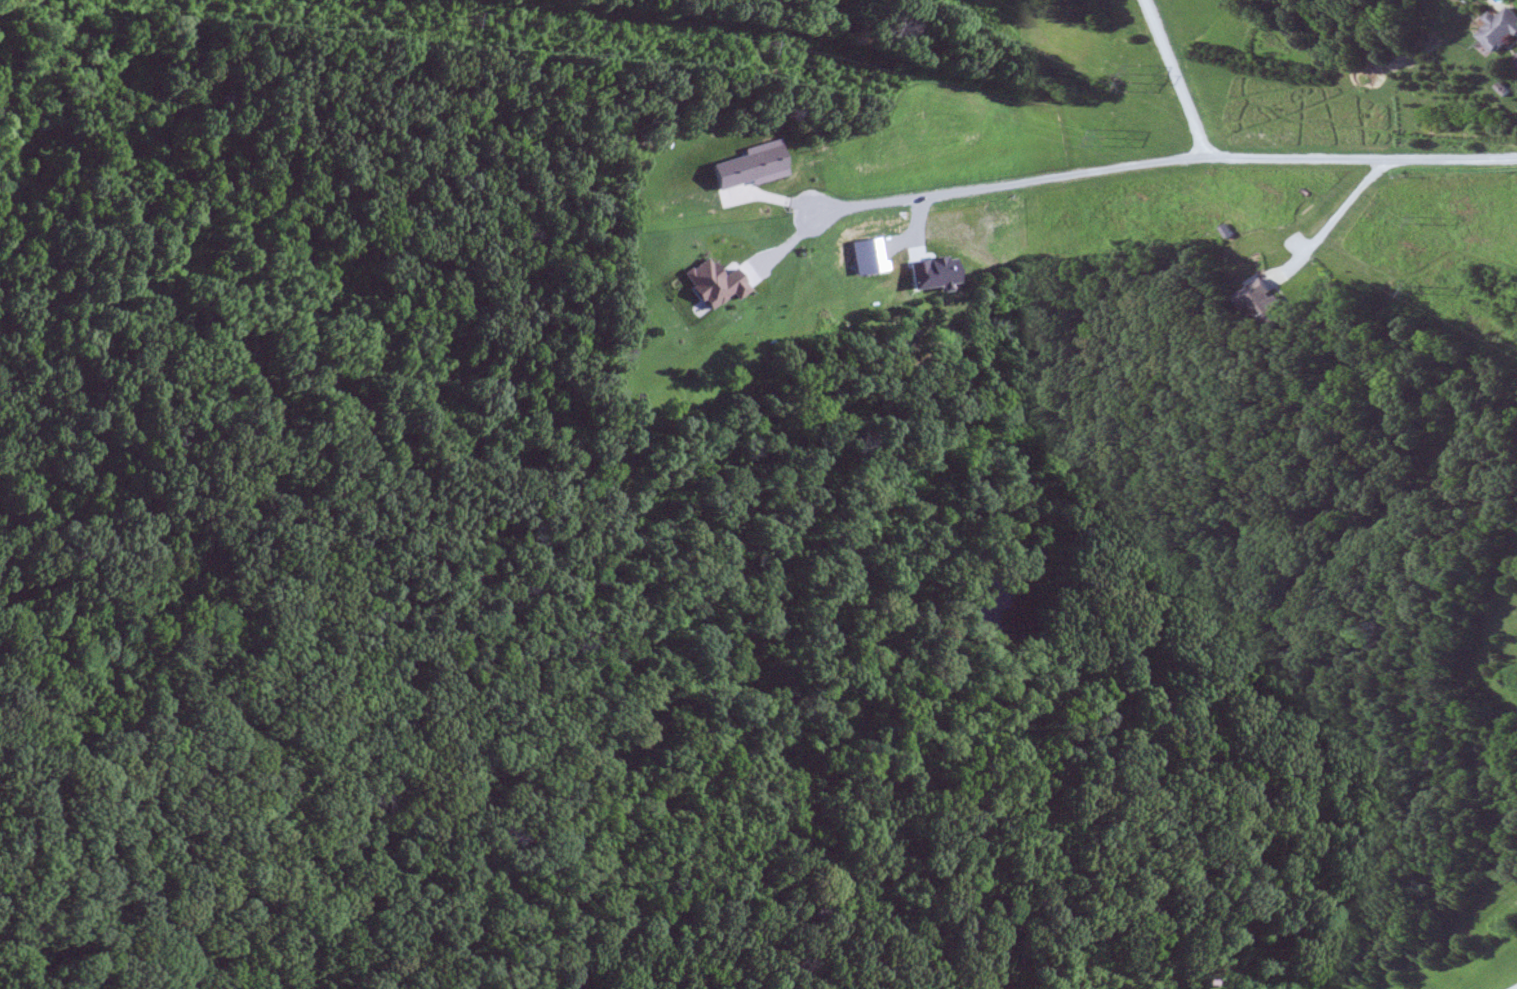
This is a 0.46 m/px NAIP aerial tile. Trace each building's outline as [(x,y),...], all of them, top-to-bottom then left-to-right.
[(1485,36),(1502,56),(1516,43),(1516,8),(1516,7),(1505,18),(1501,13),(1493,20),(1498,25),(1485,36)] [(1275,331),(1295,318),(1270,279),(1243,296),(1253,311),(1259,307),(1275,331)]
